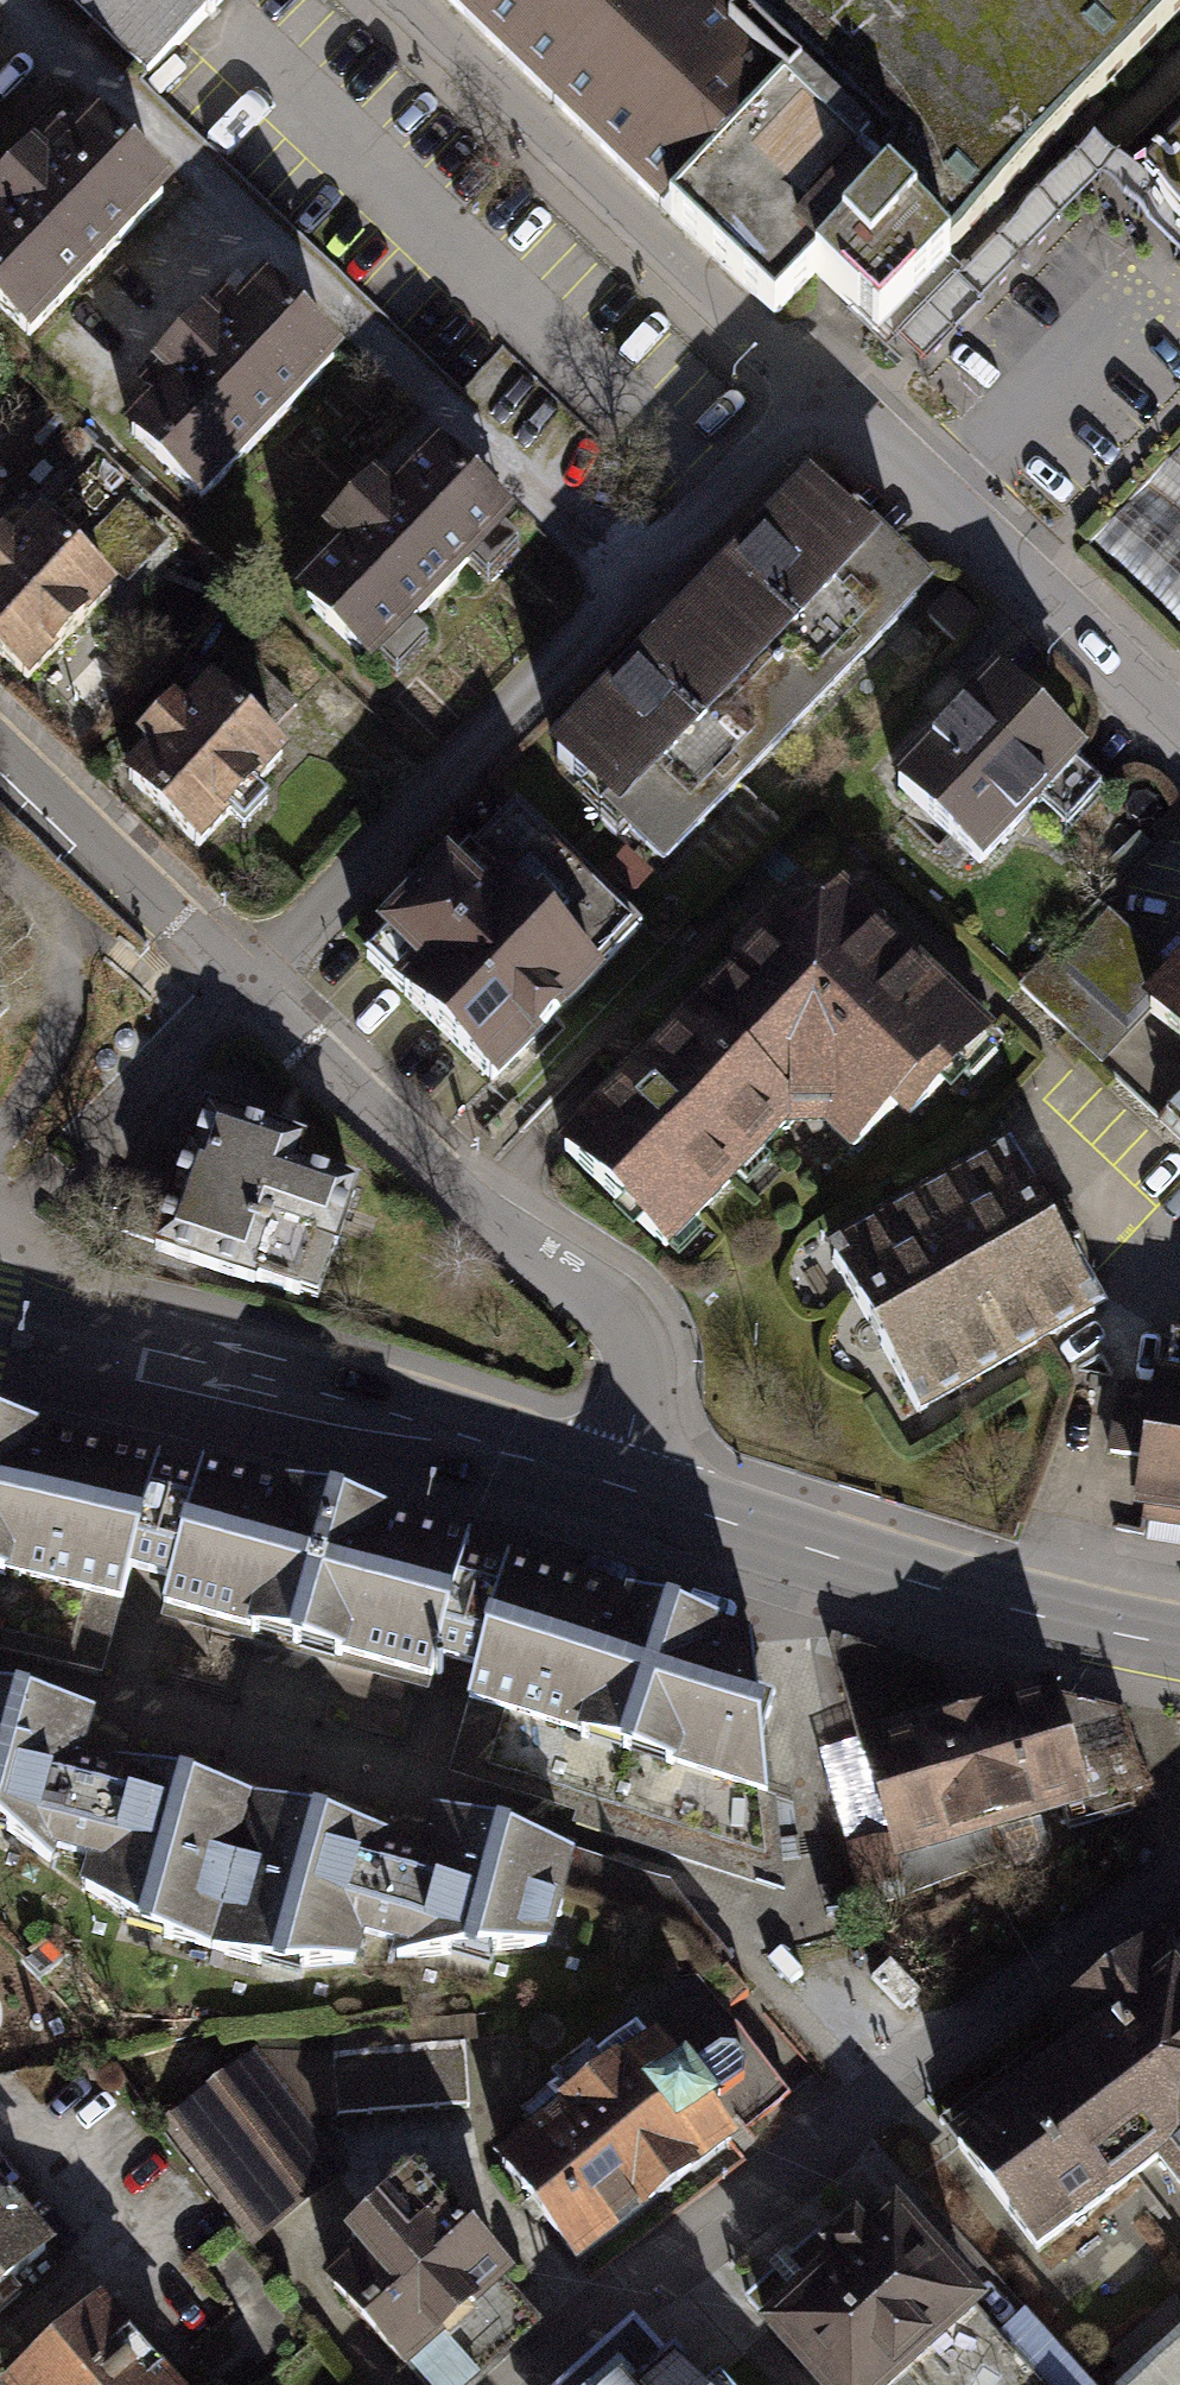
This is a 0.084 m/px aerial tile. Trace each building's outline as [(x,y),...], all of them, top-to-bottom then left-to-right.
[(158,74),(229,0),(81,0),(158,74)] [(788,297),(814,268),(918,360),(1044,218),(1025,143),(1153,0),(917,0),(891,6),(884,0),(453,0),(788,297)] [(0,243),(0,310),(36,343),(162,207),(93,143),(0,243)] [(1142,184),(1179,221),(1179,146),(1142,184)] [(270,328),(143,464),(212,528),(339,392),(270,328)] [(1090,543),(1179,628),(1179,448),(1090,543)] [(442,488),(315,624),(384,688),(510,552),(442,488)] [(670,909),(943,629),(838,528),(566,809),(670,909)] [(0,614),(0,681),(36,714),(120,624),(51,560),(0,614)] [(995,635),(966,672),(1005,702),(1034,665),(995,635)] [(925,829),(999,902),(1102,798),(1027,725),(925,829)] [(219,731),(135,821),(204,885),(288,795),(219,731)] [(530,858),(387,1006),(510,1124),(653,976),(530,858)] [(841,915),(562,1191),(658,1287),(818,1128),(872,1182),(990,1065),(841,915)] [(1179,1091),(1179,1064),(1166,1078),(1179,1091)] [(301,1146),(207,1114),(194,1153),(188,1151),(179,1177),(143,1165),(120,1231),(157,1244),(154,1250),(254,1284),(255,1281),(299,1296),(300,1293),(318,1299),(355,1190),(293,1169),(301,1146)] [(850,1298),(922,1417),(1092,1315),(1021,1196),(850,1298)] [(1147,1523),(1179,1528),(1179,1369),(1171,1368),(1147,1523)] [(101,1674),(129,1569),(146,1573),(164,1578),(155,1615),(429,1689),(436,1658),(456,1663),(471,1668),(447,1773),(786,1891),(750,1632),(503,1554),(500,1564),(483,1560),(461,1554),(468,1532),(200,1458),(194,1477),(172,1472),(153,1467),(157,1453),(30,1425),(0,1418),(0,1649),(101,1674)] [(832,1632),(829,1643),(855,1735),(947,1707),(938,1665),(832,1632)] [(947,1707),(855,1735),(856,1738),(887,1835),(896,1863),(901,1862),(1042,1819),(1143,1789),(1117,1707),(1060,1692),(1055,1676),(947,1707)] [(0,1690),(0,1826),(133,1923),(278,1964),(549,1940),(573,1855),(431,1810),(417,1854),(385,1845),(388,1835),(107,1758),(105,1767),(77,1759),(92,1712),(0,1690)] [(887,1835),(856,1738),(818,1749),(845,1844),(887,1835)] [(901,1862),(908,1893),(1050,1851),(1042,1819),(901,1862)] [(896,1863),(887,1835),(845,1844),(863,1911),(909,1899),(908,1893),(901,1862),(896,1863)] [(935,2137),(1045,2285),(1178,2188),(1179,2191),(1179,1958),(1177,1960),(1122,2000),(1059,2046),(935,2137)] [(566,2107),(491,2164),(575,2274),(740,2147),(716,2115),(719,2112),(685,2068),(681,2072),(656,2039),(653,2042),(636,2020),(550,2086),(566,2107)] [(333,2053),(261,2054),(314,2123),(321,2118),(469,2110),(464,2043),(333,2053)] [(258,2050),(169,2118),(260,2240),(352,2173),(314,2123),(261,2054),(258,2050)] [(414,2178),(340,2249),(350,2259),(318,2289),(406,2381),(412,2375),(422,2384),(475,2384),(539,2325),(507,2291),(514,2284),(414,2178)] [(49,2257),(0,2200),(0,2299),(49,2257)] [(879,2201),(753,2314),(817,2384),(922,2384),(990,2324),(879,2201)] [(19,2384),(167,2384),(98,2311),(19,2384)] [(632,2325),(586,2367),(566,2384),(688,2384),(632,2325)]
